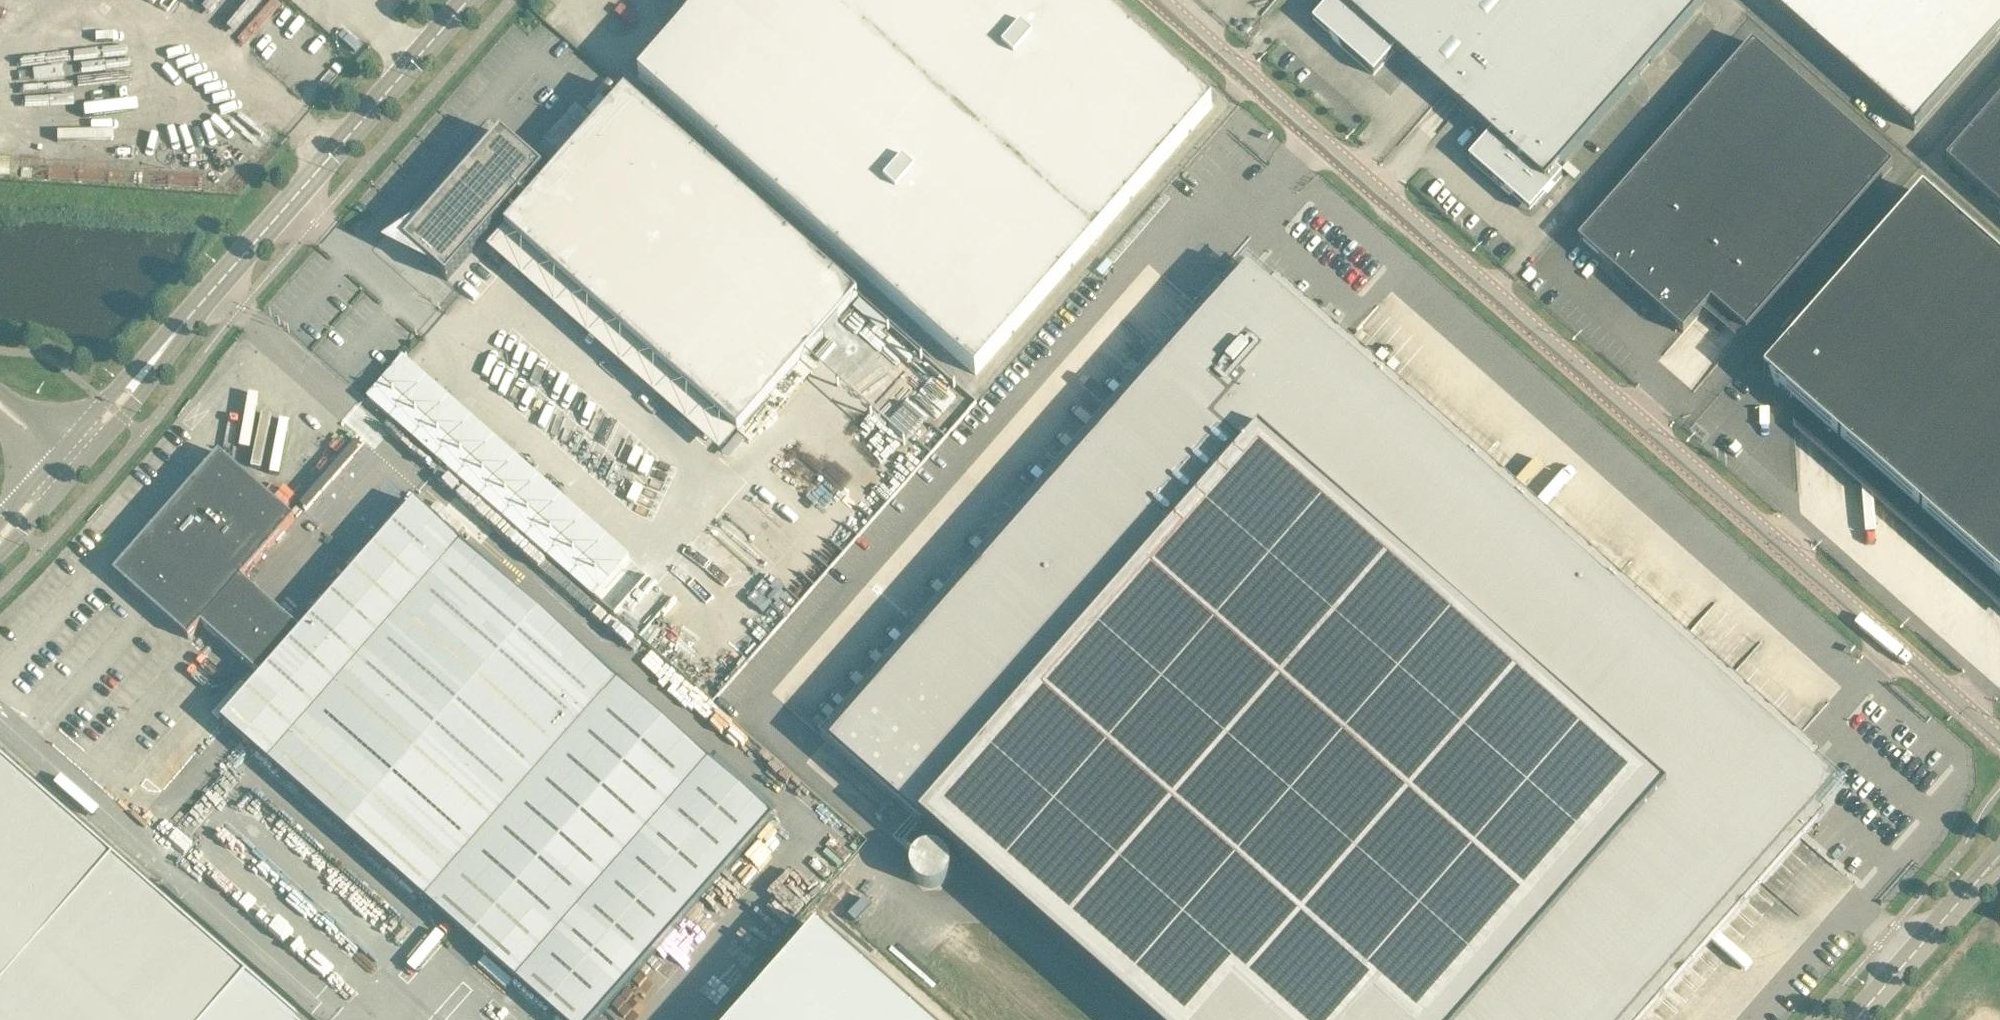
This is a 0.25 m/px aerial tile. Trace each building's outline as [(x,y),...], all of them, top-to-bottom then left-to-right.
[(1213,107),(1092,0),(709,0),(639,79),(976,376),(1213,107)] [(1325,33),(1374,76),(1395,52),(1443,94),(1525,0),(1333,0),(1313,22),(1325,33)] [(1535,207),(1562,177),(1556,171),(1704,3),(1701,0),(1525,0),(1443,94),(1490,136),(1469,160),(1530,213),(1535,207)] [(1914,131),(1999,34),(1999,0),(1765,0),(1914,131)] [(1892,167),(1752,44),(1578,242),(1683,334),(1711,303),(1746,333),(1892,167)] [(720,455),(738,435),(858,299),(626,94),(546,184),(539,177),(544,172),(502,135),(405,244),(447,281),(505,216),(513,223),(506,230),(488,251),(720,455)] [(1946,162),(1964,178),(1999,209),(1999,100),(1946,162)] [(1923,194),(1764,374),(1792,399),(1794,431),(1999,612),(1999,262),(1923,194)] [(1249,271),(1229,293),(1221,285),(821,739),(921,828),(922,827),(1141,1019),(1646,1019),(1825,817),(1816,809),(1835,787),(1813,768),(1821,759),(1333,330),(1278,282),(1271,290),(1249,271)] [(635,555),(397,359),(361,403),(599,599),(635,555)] [(128,587),(189,640),(202,626),(262,679),(222,723),(559,1019),(598,1019),(774,820),(415,504),(302,633),(243,580),(295,520),(220,454),(114,574),(128,587)] [(271,490),(286,502),(298,486),(283,474),(271,490)] [(0,770),(0,1019),(210,1019),(242,983),(0,770)] [(946,856),(945,855),(943,853),(942,852),(939,851),(936,850),(933,849),(930,849),(927,849),(923,850),(921,852),(918,853),(917,855),(916,856),(915,857),(913,859),(913,861),(912,862),(911,865),(911,866),(911,868),(911,871),(911,874),(912,876),(913,878),(914,880),(916,882),(917,884),(920,886),(921,887),(924,888),(926,889),(928,889),(930,889),(933,889),(934,889),(937,888),(939,887),(941,886),(942,885),(944,884),(946,883),(948,880),(949,878),(950,875),(950,873),(951,871),(951,870),(951,867),(950,865),(950,863),(949,860),(948,858),(946,856)] [(737,1019),(923,1019),(819,928),(737,1019)] [(242,983),(210,1019),(285,1019),(242,983)]
